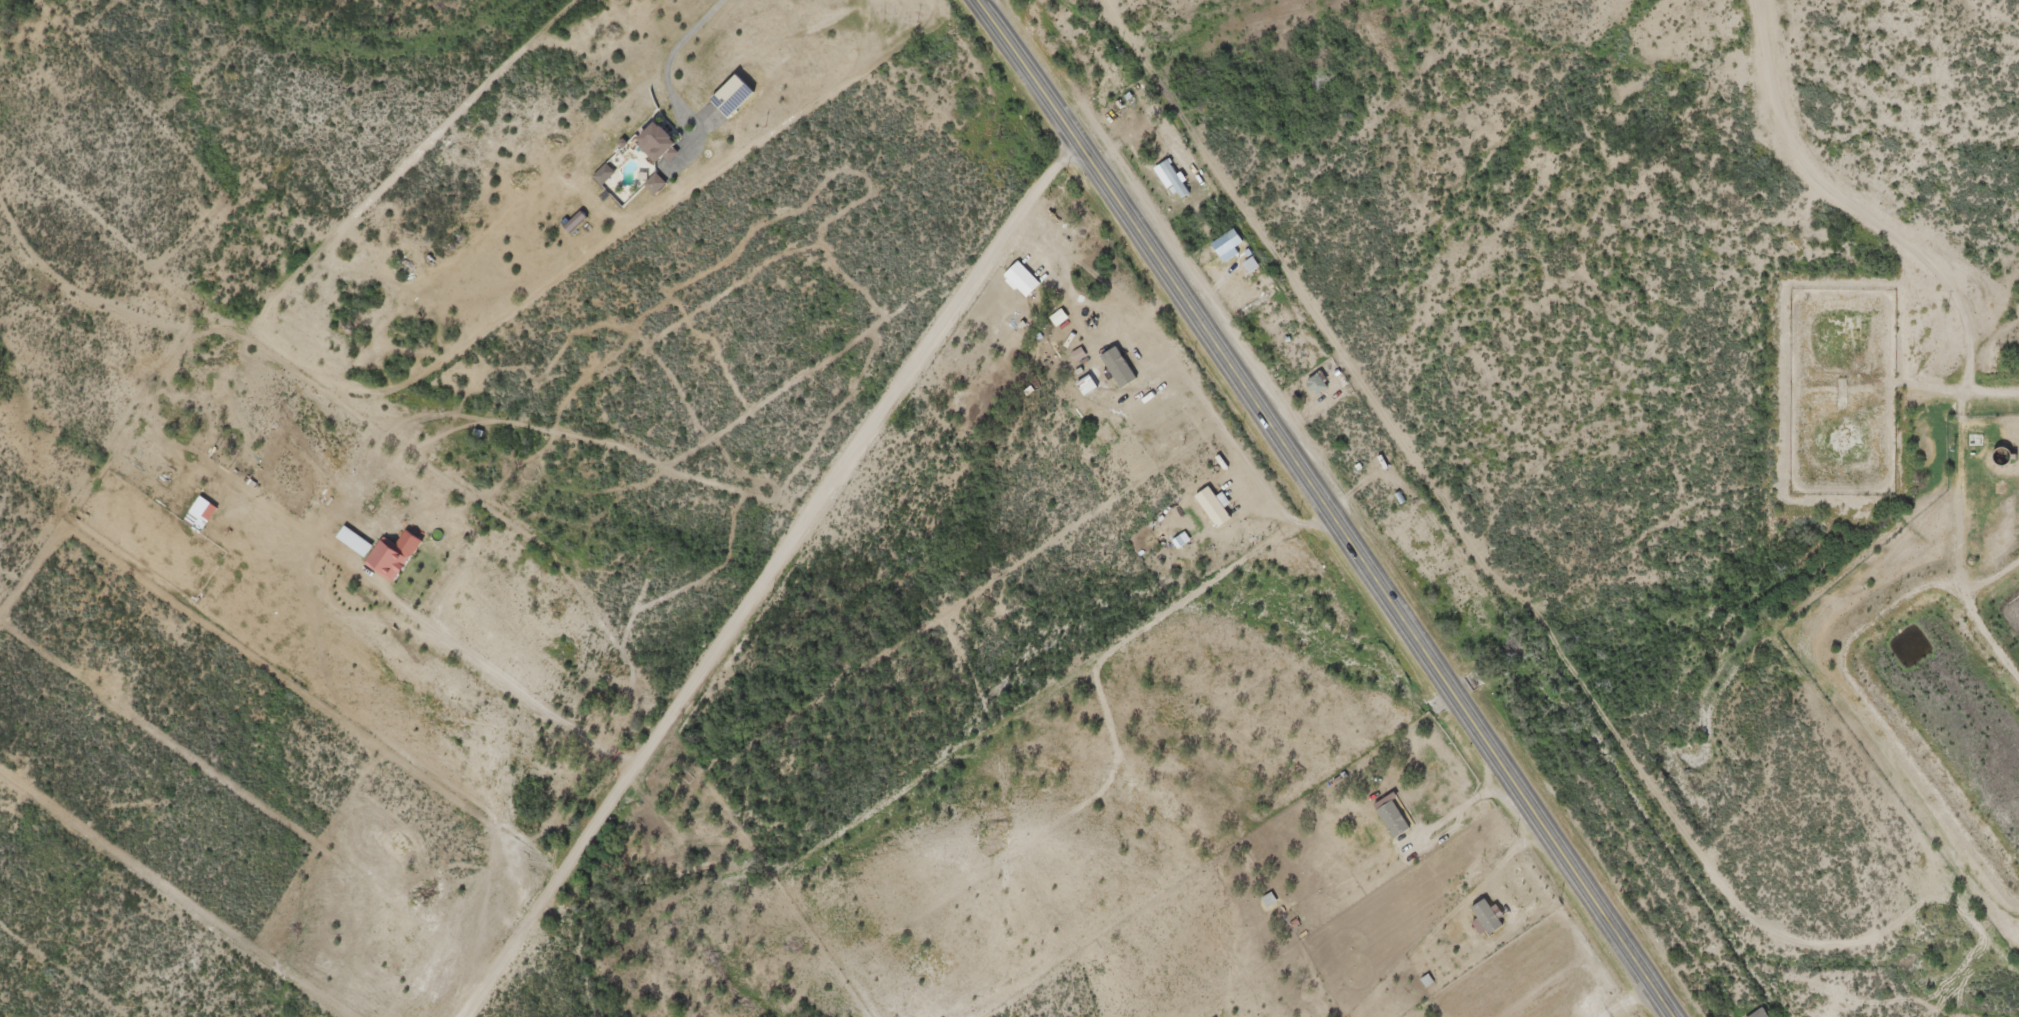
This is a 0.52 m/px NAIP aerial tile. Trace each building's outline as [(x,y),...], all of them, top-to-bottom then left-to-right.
[(658,161),(680,146),(662,120),(640,135),(658,161)] [(1220,251),(1241,237),(1233,226),(1212,240),(1220,251)] [(1205,500),(1229,538),(1237,533),(1220,508),(1232,500),(1224,488),(1205,500)] [(365,560),(394,579),(413,552),(383,532),(365,560)] [(1745,1016),(1762,1016),(1757,1009),(1745,1016)]
